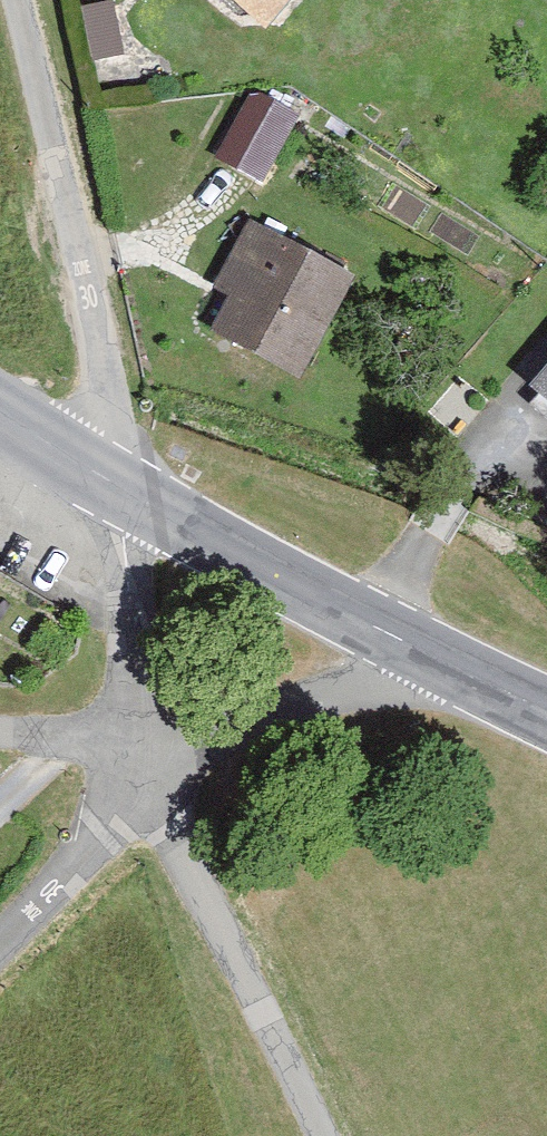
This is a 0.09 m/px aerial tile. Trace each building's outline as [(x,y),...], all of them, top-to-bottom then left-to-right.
[(280,45),(316,0),(223,0),(280,45)] [(254,84),(223,151),(271,173),(302,105),(254,84)] [(259,225),(209,339),(309,383),(359,269),(259,225)] [(546,418),(546,364),(520,394),(546,418)]
